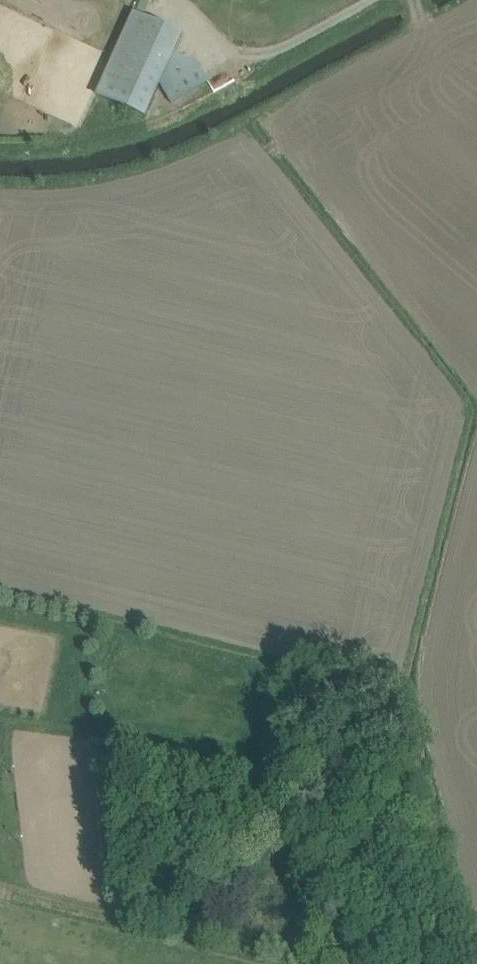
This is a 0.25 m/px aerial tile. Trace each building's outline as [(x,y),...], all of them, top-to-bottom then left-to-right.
[(135,15),(99,93),(145,113),(180,37),(135,15)] [(199,68),(164,88),(173,103),(207,82),(199,68)]
